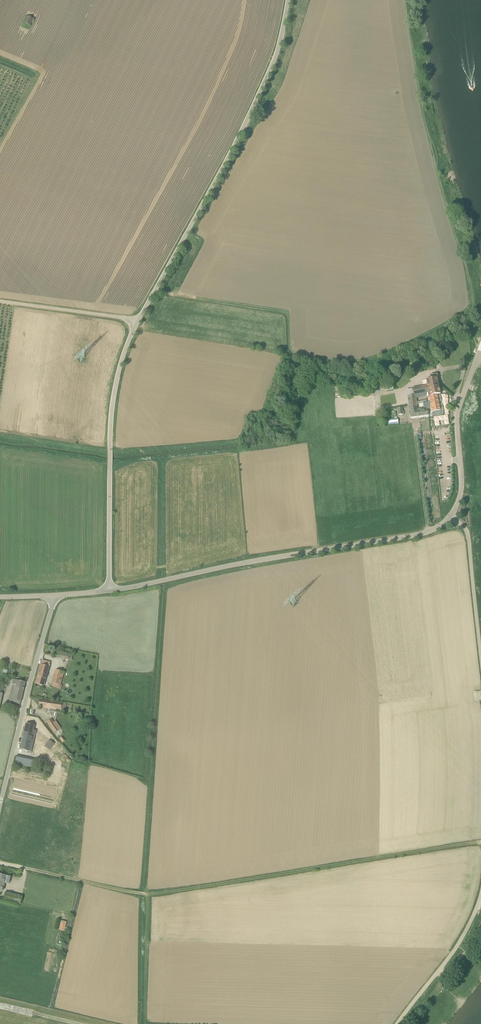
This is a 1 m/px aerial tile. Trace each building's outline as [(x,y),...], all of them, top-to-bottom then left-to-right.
[(24,23),(30,26),(33,19),(27,16),(24,23)] [(412,388),(413,395),(416,395),(417,398),(427,396),(426,393),(429,393),(428,388),(439,386),(438,377),(439,376),(438,375),(437,374),(430,375),(431,378),(426,379),(427,385),(412,388)] [(430,396),(441,394),(439,386),(428,388),(429,393),(430,396)] [(428,397),(430,409),(430,412),(433,412),(434,417),(441,415),(442,415),(443,415),(444,414),(444,413),(444,412),(444,411),(441,394),(430,396),(430,397),(428,397)] [(408,396),(410,412),(419,411),(418,408),(417,398),(416,395),(413,395),(408,396)] [(50,662),(47,661),(42,660),(35,684),(43,686),(50,662)] [(59,689),(64,672),(56,670),(51,686),(59,689)] [(20,705),(25,682),(17,681),(13,680),(12,684),(16,685),(16,686),(12,686),(9,702),(20,705)] [(62,703),(39,700),(38,707),(60,710),(62,703)] [(58,730),(53,723),(51,719),(46,722),(54,733),(58,730)] [(37,733),(36,733),(37,727),(26,724),(21,744),(20,749),(33,752),(34,747),(37,733)] [(33,767),(35,760),(25,757),(23,765),(33,767)] [(6,892),(3,901),(20,905),(22,896),(6,892)] [(64,931),(67,921),(61,920),(58,929),(64,931)]
